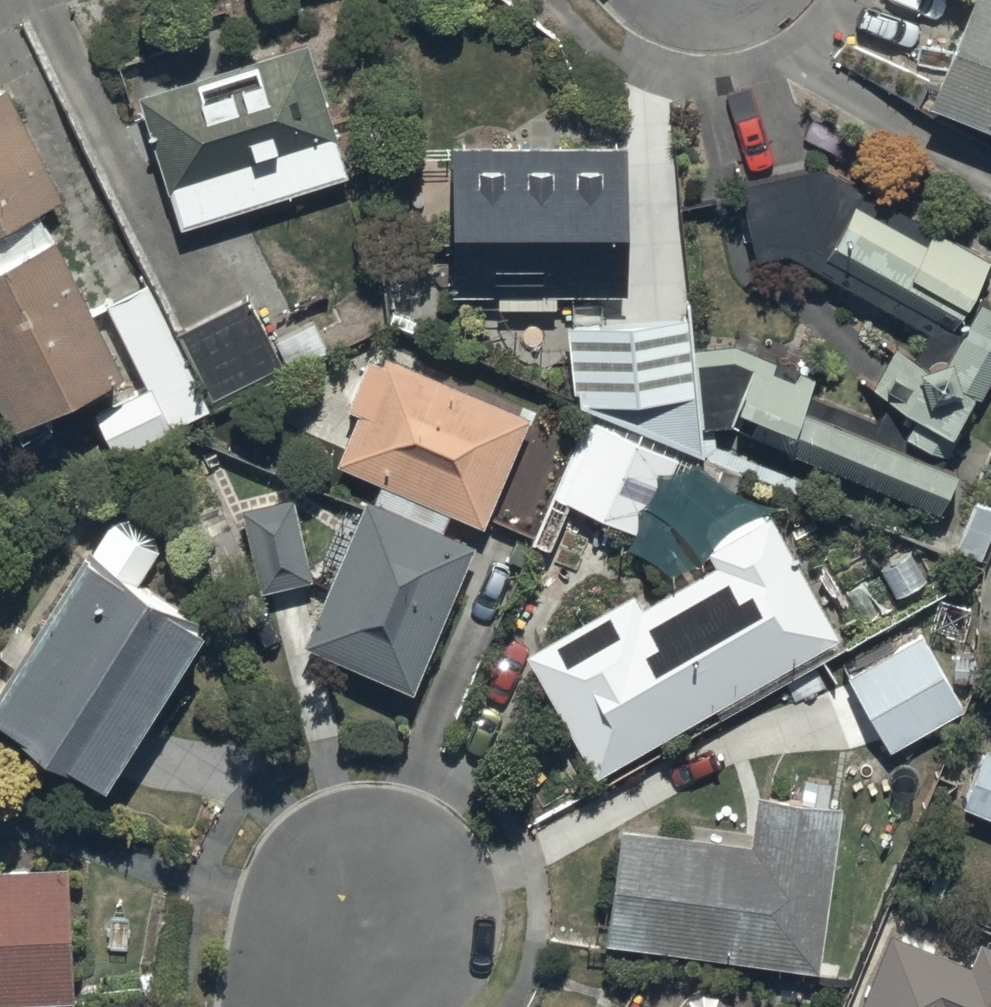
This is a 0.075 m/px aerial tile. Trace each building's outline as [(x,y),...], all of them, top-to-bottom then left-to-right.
[(931,105),(990,129),(990,0),(973,0),(931,105)] [(310,42),(140,94),(182,228),(352,176),(310,42)] [(0,90),(0,397),(15,427),(127,372),(59,234),(52,237),(39,211),(64,199),(8,86),(0,90)] [(628,145),(454,145),(455,296),(629,295),(628,145)] [(757,271),(810,264),(925,329),(914,355),(891,341),(867,384),(948,424),(964,390),(982,401),(990,384),(990,299),(972,289),(990,264),(990,255),(829,164),(737,178),(757,271)] [(179,332),(213,399),(284,364),(249,296),(179,332)] [(691,311),(567,322),(578,400),(705,452),(705,428),(736,422),(785,447),(940,510),(956,471),(801,406),(811,379),(734,342),(694,347),(691,311)] [(360,413),(338,464),(485,527),(532,417),(386,355),(382,363),(371,359),(350,408),(360,413)] [(152,387),(96,415),(118,459),(174,430),(152,387)] [(598,424),(564,499),(642,534),(676,460),(598,424)] [(289,498),(240,511),(261,589),(310,577),(289,498)] [(367,498),(303,646),(414,694),(478,546),(367,498)] [(638,588),(526,652),(598,777),(844,638),(774,516),(708,554),(714,565),(646,603),(638,588)] [(0,690),(0,720),(107,788),(209,628),(88,552),(0,690)] [(849,677),(892,752),(965,711),(922,636),(849,677)] [(988,749),(965,808),(990,818),(990,750),(988,749)] [(752,846),(624,829),(608,944),(822,973),(844,807),(759,796),(752,846)] [(0,868),(0,1006),(76,1002),(70,865),(0,868)] [(892,935),(863,1006),(990,1006),(990,948),(982,944),(972,967),(892,935)]
